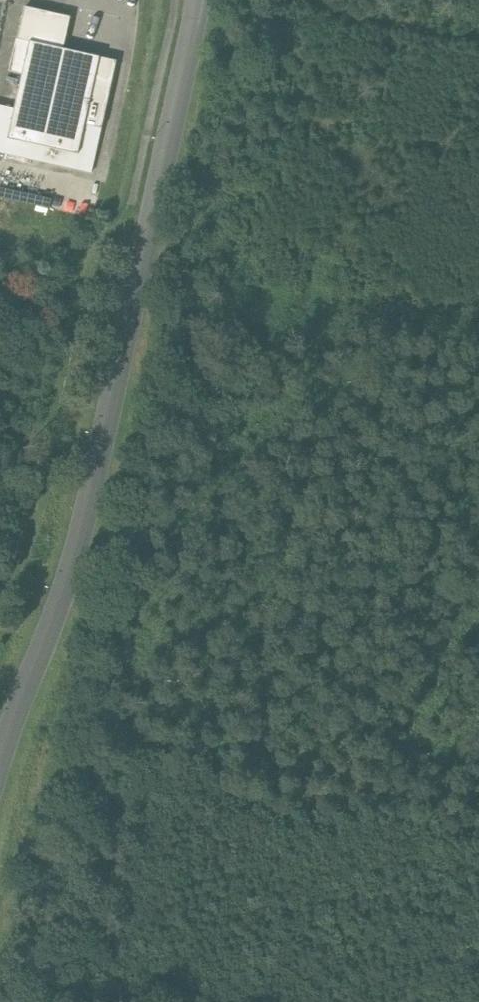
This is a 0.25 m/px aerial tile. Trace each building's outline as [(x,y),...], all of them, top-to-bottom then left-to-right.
[(9,72),(22,74),(29,43),(63,51),(71,18),(25,8),(18,40),(17,40),(9,72)] [(116,63),(63,51),(29,43),(22,74),(14,110),(0,107),(0,153),(91,173),(116,63)] [(85,201),(89,178),(69,175),(65,198),(85,201)]
